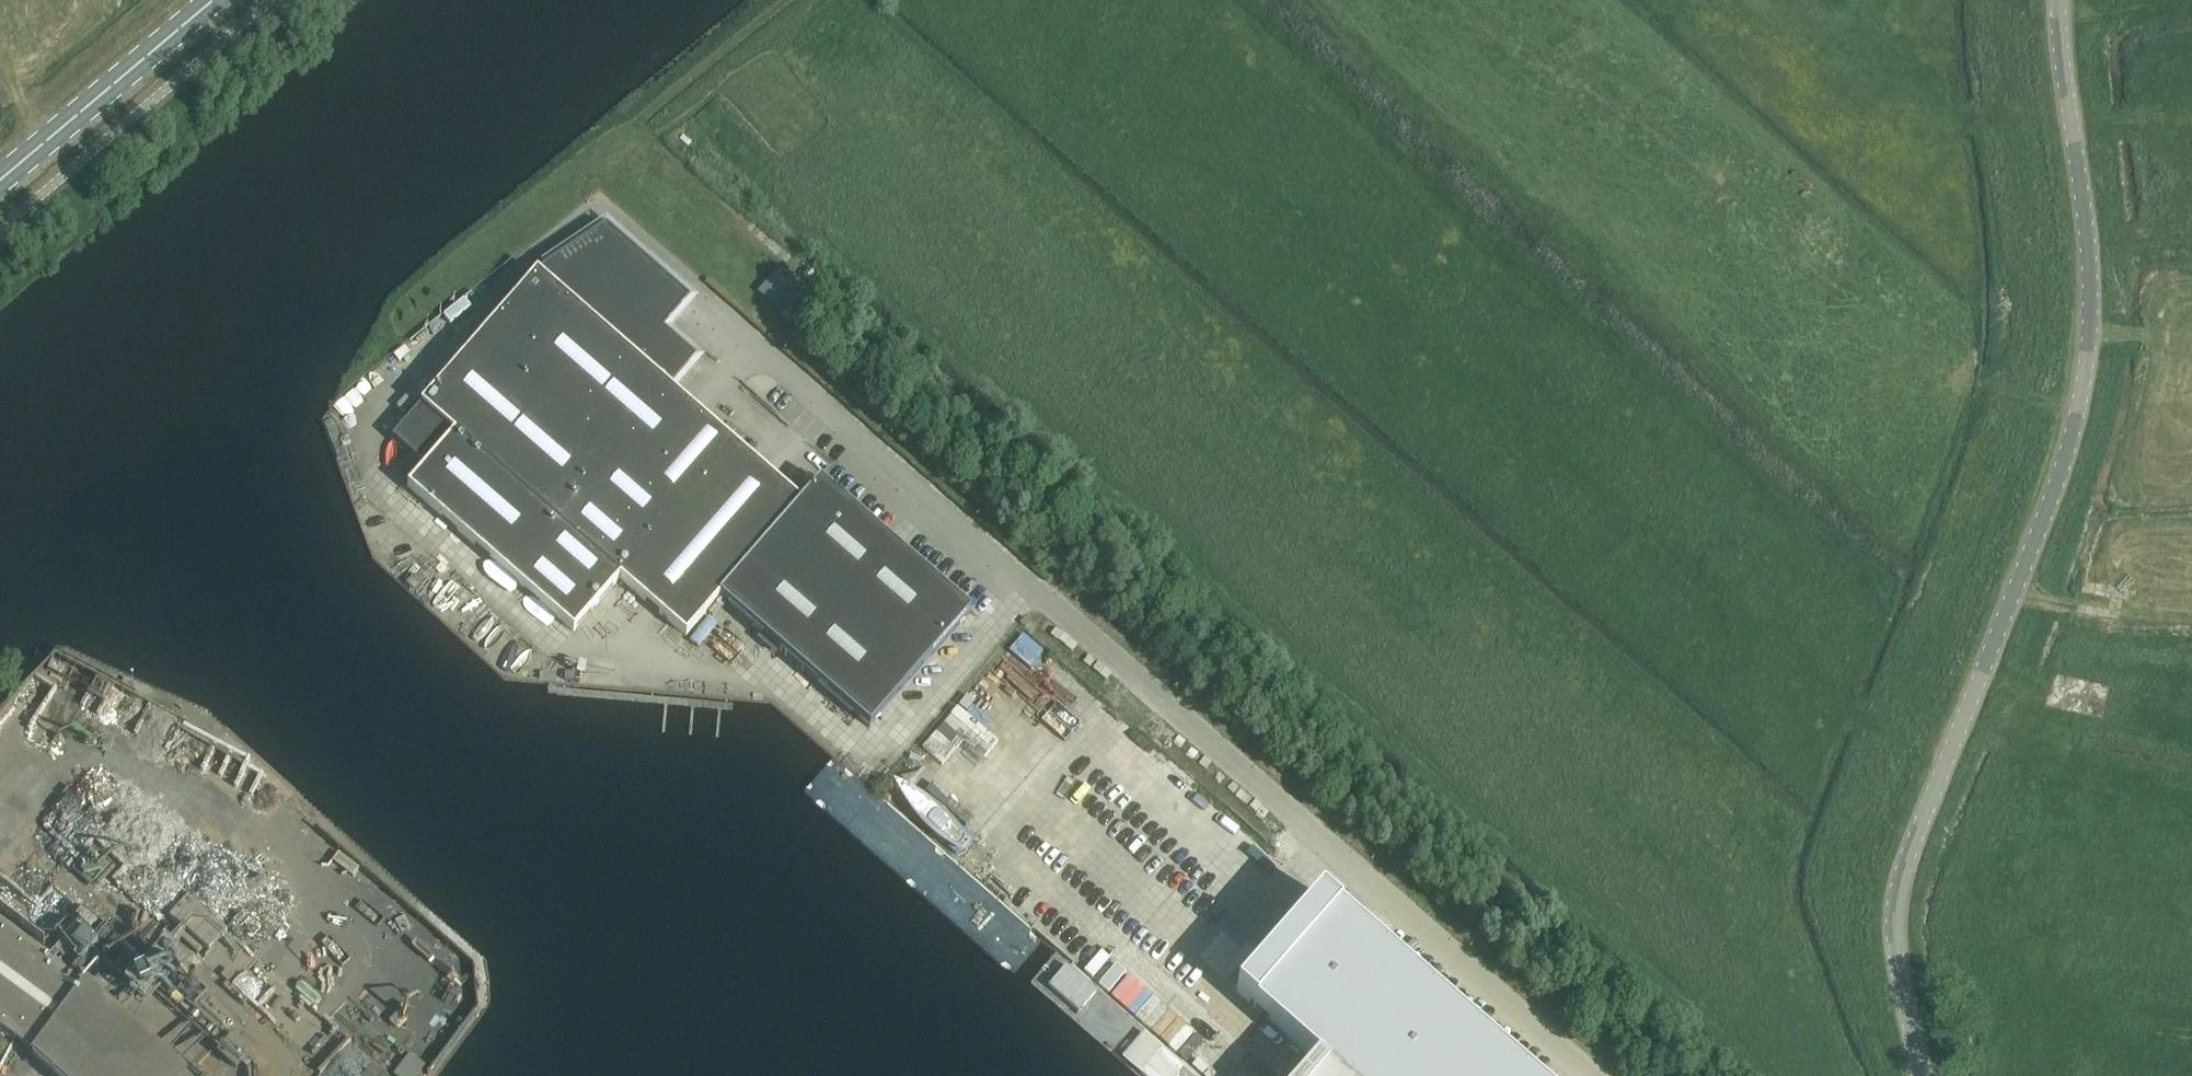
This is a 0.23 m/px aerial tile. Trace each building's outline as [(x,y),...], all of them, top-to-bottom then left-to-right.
[(573,631),(619,579),(685,636),(720,597),(871,728),(972,613),(821,481),(802,503),(670,388),(696,357),(663,329),(689,298),(606,225),(536,272),(504,309),(500,305),(487,319),(491,323),(391,438),(424,466),(407,486),(573,631)] [(782,265),(790,256),(767,238),(760,247),(782,265)] [(771,316),(792,332),(812,305),(791,289),(771,316)] [(1031,622),(1024,616),(1019,622),(1026,628),(1031,622)] [(1010,762),(990,743),(975,759),(955,742),(933,766),(974,802),(1010,762)] [(1031,810),(1047,793),(1013,763),(998,781),(1031,810)] [(940,795),(917,818),(941,842),(964,819),(940,795)] [(1013,881),(1002,894),(1039,925),(1062,897),(1003,847),(989,863),(978,854),(971,863),(993,882),(1002,872),(1013,881)] [(50,960),(0,923),(0,1031),(33,1055),(33,1056),(55,1075),(185,1075),(187,1074),(86,984),(85,985),(50,960)] [(1352,924),(1268,1021),(1331,1075),(1525,1075),(1352,924)] [(1210,1066),(1221,1072),(1219,1075),(1228,1075),(1235,1064),(1217,1054),(1210,1066)] [(1313,1064),(1303,1075),(1327,1075),(1313,1064)]
